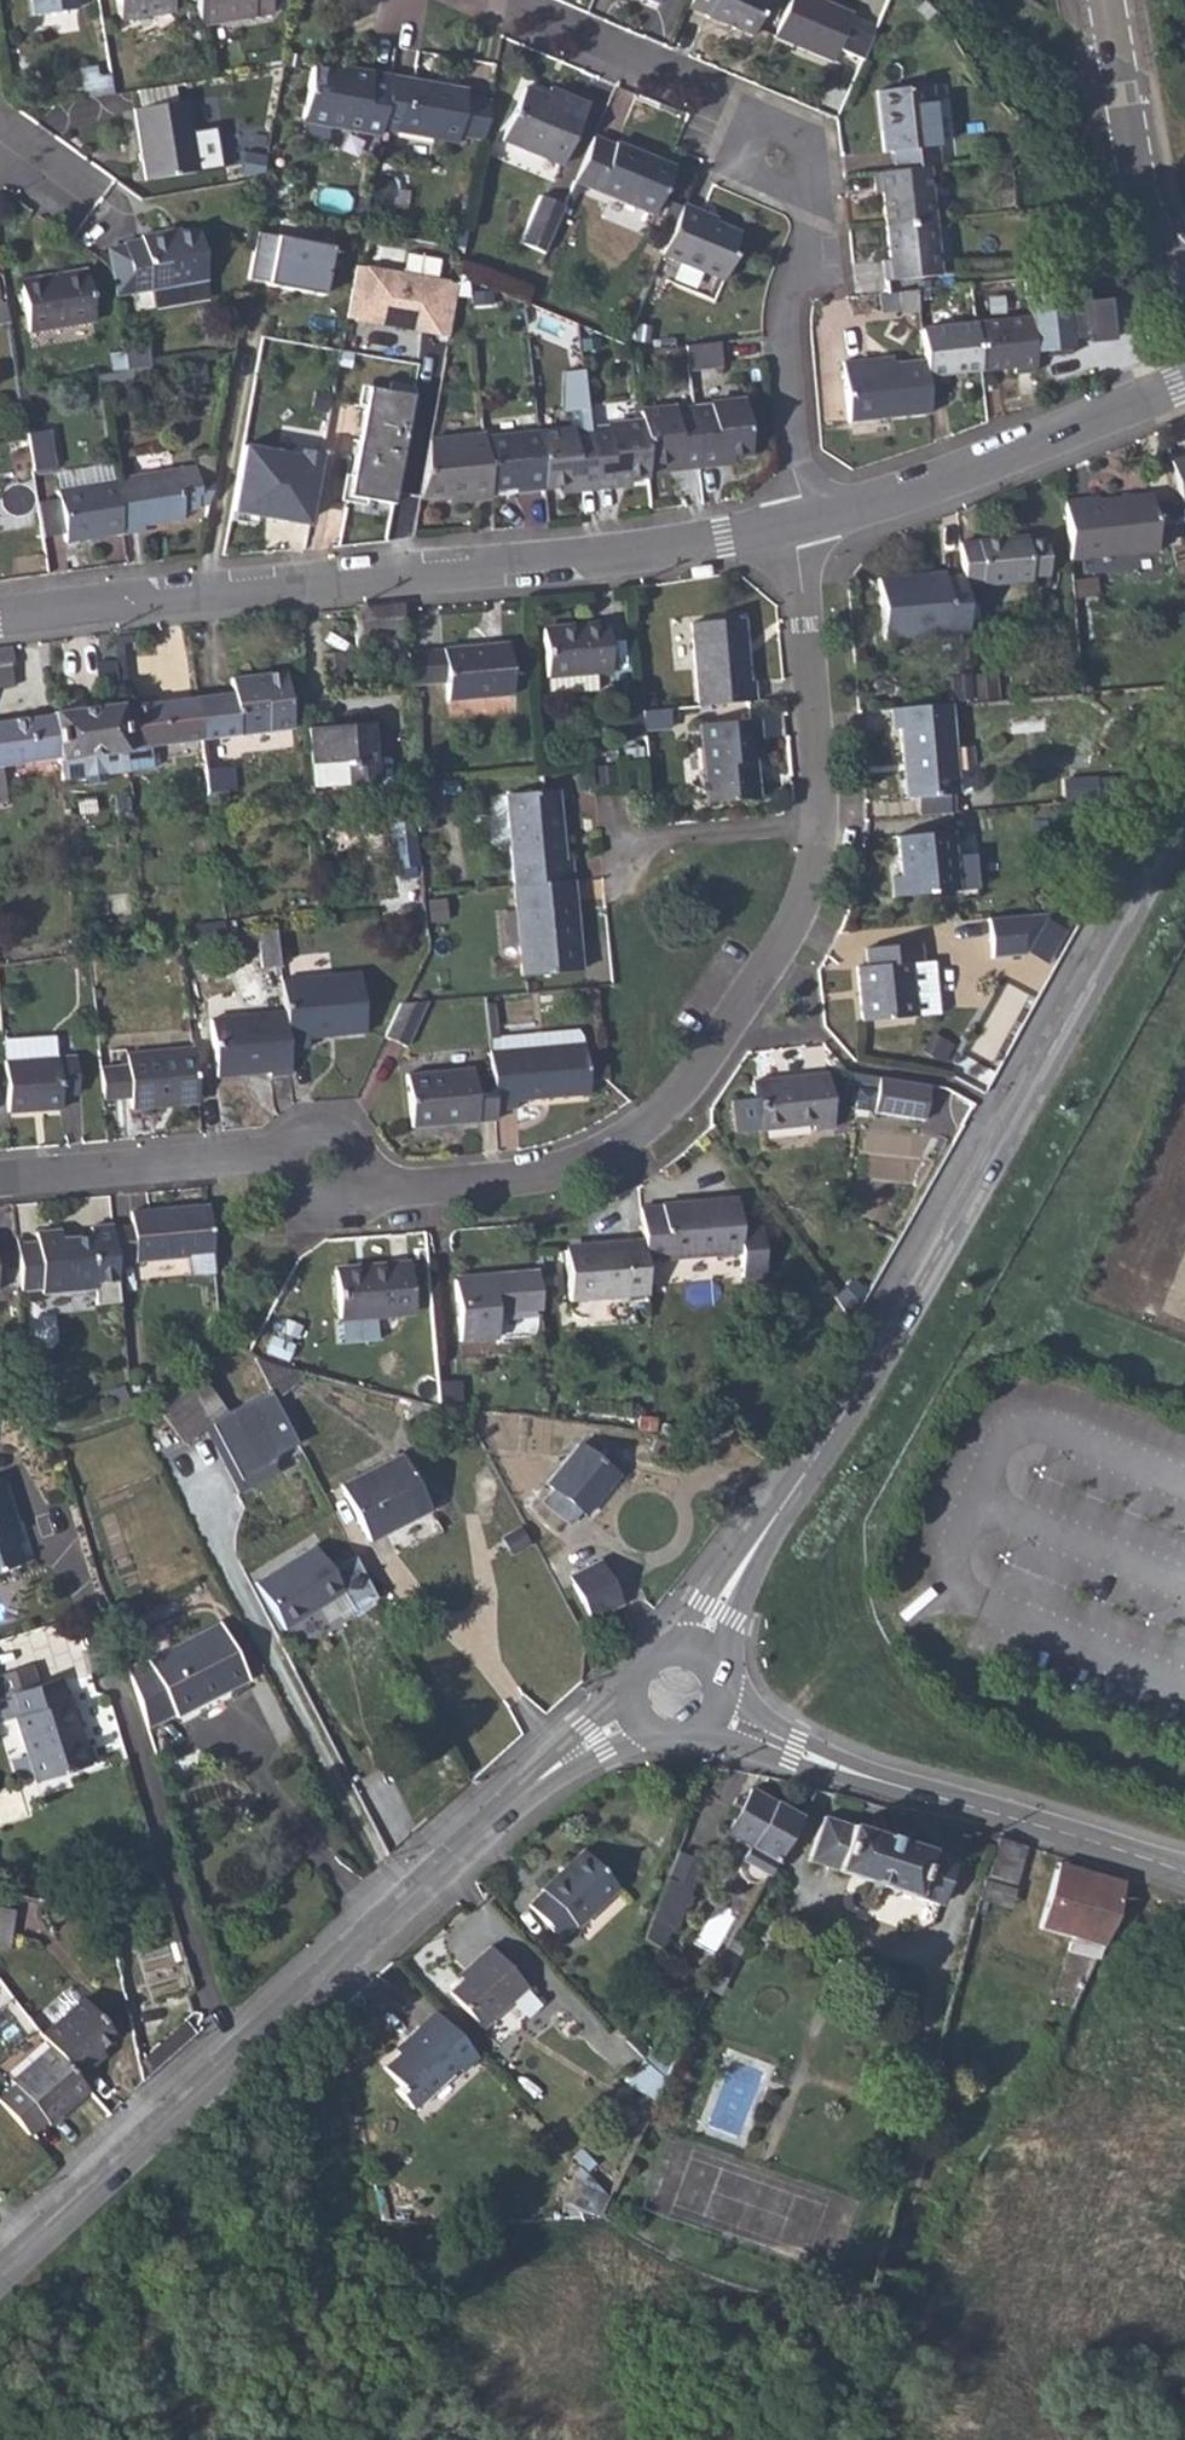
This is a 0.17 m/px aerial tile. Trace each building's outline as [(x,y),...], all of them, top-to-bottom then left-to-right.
[(29,20),(72,13),(70,0),(26,0),(29,20)] [(115,24),(170,15),(167,0),(111,0),(115,24)] [(268,0),(193,0),(197,27),(270,16),(270,13),(268,0)] [(270,13),(283,11),(282,0),(268,0),(270,13)] [(688,5),(705,12),(704,14),(751,35),(766,0),(691,0),(688,5)] [(774,36),(832,59),(837,47),(862,58),(871,35),(847,25),(851,13),(821,0),(789,0),(774,36)] [(377,133),(386,81),(342,75),(340,83),(332,81),(329,77),(307,73),(300,124),(336,129),(335,133),(376,140),(377,133)] [(106,78),(93,81),(95,100),(109,97),(106,78)] [(462,93),(386,81),(377,133),(453,145),(455,137),(460,102),(462,93)] [(888,129),(879,129),(882,152),(891,151),(893,169),(927,165),(939,164),(929,84),(884,90),(888,129)] [(131,94),(133,111),(184,103),(181,86),(131,94)] [(884,90),(875,91),(879,129),(888,129),(884,90)] [(504,144),(535,156),(538,150),(565,161),(588,107),(563,97),(561,105),(546,100),(525,91),(504,144)] [(549,92),(546,100),(561,105),(563,97),(549,92)] [(133,111),(131,111),(143,182),(197,174),(186,102),(184,103),(133,111)] [(487,106),(460,102),(455,137),(481,142),(487,106)] [(595,139),(576,184),(652,216),(672,168),(615,144),(614,147),(595,139)] [(538,150),(535,156),(563,168),(565,161),(538,150)] [(264,159),(243,158),(243,180),(264,180),(264,159)] [(887,226),(933,220),(927,165),(893,169),(874,172),(876,193),(883,193),(887,226)] [(521,240),(548,250),(567,203),(539,192),(521,240)] [(684,205),(661,257),(723,283),(734,258),(731,255),(741,234),(702,217),(704,213),(684,205)] [(933,220),(887,226),(891,257),(885,258),(887,280),(939,274),(933,220)] [(136,243),(118,245),(126,297),(200,284),(193,233),(166,238),(165,234),(135,239),(136,243)] [(331,251),(256,238),(248,283),(268,286),(267,290),(322,299),(331,251)] [(458,287),(356,270),(347,323),(449,340),(458,287)] [(83,276),(18,287),(24,335),(90,324),(83,276)] [(920,289),(902,291),(905,310),(922,308),(920,289)] [(1115,330),(1111,298),(1085,302),(1089,334),(1115,330)] [(1031,313),(1036,349),(1070,345),(1066,304),(1031,308),(1031,313)] [(1031,313),(979,319),(985,366),(1037,360),(1036,349),(1031,313)] [(979,319),(925,325),(929,358),(932,378),(953,376),(953,369),(985,366),(979,319)] [(718,340),(684,344),(686,367),(720,364),(718,340)] [(129,375),(144,373),(141,354),(117,357),(120,376),(129,375)] [(897,354),(867,358),(867,365),(898,362),(897,354)] [(117,357),(104,359),(108,378),(120,376),(117,357)] [(867,365),(867,358),(848,360),(853,418),(935,409),(932,378),(929,358),(898,362),(867,365)] [(108,378),(92,381),(94,391),(131,385),(129,375),(120,376),(108,378)] [(391,508),(413,391),(390,387),(389,393),(360,388),(357,406),(364,407),(351,478),(343,476),(338,505),(363,510),(364,503),(391,508)] [(696,471),(716,469),(715,462),(730,460),(746,459),(742,405),(706,408),(706,412),(690,413),(696,471)] [(640,425),(644,469),(661,468),(676,466),(676,473),(696,471),(690,413),(676,414),(676,412),(640,416),(640,425)] [(589,433),(595,492),(613,490),(613,482),(626,481),(645,479),(644,469),(640,425),(606,428),(606,431),(589,433)] [(40,430),(21,434),(23,443),(27,472),(47,469),(41,434),(40,430)] [(574,432),(538,436),(543,490),(561,488),(575,487),(576,494),(595,492),(589,433),(574,434),(574,432)] [(429,441),(418,497),(443,495),(444,504),(488,499),(487,494),(483,442),(482,436),(429,441)] [(538,436),(483,442),(487,494),(513,492),(521,491),(522,496),(543,493),(543,490),(538,436)] [(298,458),(244,447),(230,522),(239,523),(241,514),(288,522),(289,518),(308,522),(321,456),(300,452),(298,458)] [(730,460),(715,462),(716,469),(731,468),(730,460)] [(1172,464),(1184,511),(1184,510),(1184,461),(1172,464)] [(676,466),(661,468),(662,474),(676,473),(676,466)] [(186,472),(108,483),(116,533),(116,536),(137,532),(136,527),(177,521),(176,512),(191,509),(187,482),(186,472)] [(213,479),(187,482),(191,509),(208,507),(213,479)] [(626,481),(613,482),(613,490),(627,489),(626,481)] [(116,533),(108,483),(52,491),(60,541),(116,533)] [(575,487),(561,488),(561,495),(576,494),(575,487)] [(1105,497),(1070,499),(1075,555),(1161,549),(1158,498),(1105,501),(1105,497)] [(982,544),(963,545),(965,575),(966,586),(986,584),(987,586),(1033,583),(1032,576),(1050,575),(1047,540),(1030,542),(1030,537),(982,542),(982,544)] [(966,586),(965,575),(947,576),(947,572),(881,577),(885,635),(969,629),(966,586)] [(689,621),(697,710),(752,705),(750,684),(746,684),(739,617),(689,621)] [(607,626),(547,631),(551,696),(597,692),(596,675),(609,675),(607,626)] [(17,684),(16,647),(0,649),(0,686),(17,684)] [(506,647),(408,655),(408,679),(409,681),(444,679),(445,704),(510,698),(506,647)] [(971,674),(952,676),(955,700),(973,698),(971,674)] [(995,674),(973,676),(975,700),(997,699),(995,674)] [(234,694),(199,699),(205,742),(231,739),(295,731),(288,675),(233,682),(234,694)] [(199,699),(122,708),(127,751),(205,742),(199,699)] [(950,703),(892,708),(894,728),(901,727),(903,760),(911,759),(914,796),(921,795),(948,794),(956,793),(950,703)] [(55,714),(55,716),(60,761),(60,764),(62,764),(63,777),(78,775),(76,761),(103,759),(105,773),(106,781),(129,779),(127,751),(122,708),(121,706),(55,714)] [(0,723),(0,808),(3,807),(1,769),(60,761),(55,716),(0,723)] [(372,722),(309,727),(312,763),(348,761),(350,784),(377,781),(372,722)] [(755,723),(699,729),(705,806),(753,802),(748,743),(757,742),(755,723)] [(231,739),(205,742),(209,770),(233,767),(235,767),(231,739)] [(76,761),(78,775),(105,773),(103,759),(76,761)] [(911,759),(903,760),(906,796),(914,796),(911,759)] [(233,767),(209,770),(213,802),(228,800),(228,791),(236,790),(233,767)] [(508,794),(514,884),(572,879),(569,857),(564,857),(562,827),(557,827),(553,790),(508,794)] [(948,794),(921,795),(922,812),(949,810),(948,794)] [(393,814),(394,830),(414,828),(413,813),(393,814)] [(414,828),(394,830),(398,866),(401,866),(401,875),(417,873),(416,864),(418,864),(414,828)] [(895,893),(915,892),(914,883),(924,883),(925,891),(957,889),(951,828),(899,832),(902,872),(894,873),(895,893)] [(974,850),(954,852),(957,889),(977,887),(974,850)] [(572,879),(514,884),(522,973),(579,968),(575,923),(571,923),(569,898),(573,898),(572,879)] [(915,892),(925,891),(924,883),(914,883),(915,892)] [(1026,952),(1050,909),(991,915),(994,955),(1026,952)] [(276,929),(259,932),(263,968),(280,966),(276,929)] [(868,963),(858,964),(864,1023),(943,1015),(937,959),(925,960),(924,941),(867,947),(868,963)] [(81,947),(74,949),(74,957),(82,956),(81,947)] [(74,957),(74,949),(66,950),(66,958),(74,957)] [(0,959),(0,967),(9,966),(8,958),(0,959)] [(359,976),(281,983),(284,1011),(288,1053),(310,1052),(308,1040),(366,1034),(359,976)] [(403,1002),(387,1037),(408,1046),(429,1000),(403,1002)] [(495,1002),(488,1002),(490,1037),(497,1036),(495,1002)] [(288,1053),(284,1011),(211,1019),(217,1080),(270,1075),(271,1079),(291,1077),(288,1053)] [(584,1034),(534,1038),(535,1051),(585,1047),(584,1034)] [(491,1041),(492,1054),(493,1077),(496,1114),(517,1112),(516,1105),(589,1099),(585,1047),(535,1051),(534,1038),(491,1041)] [(78,1097),(75,1059),(55,1060),(53,1040),(1,1045),(2,1065),(6,1118),(59,1114),(58,1099),(78,1097)] [(129,1071),(101,1073),(104,1104),(132,1101),(134,1112),(170,1109),(169,1101),(199,1099),(195,1052),(128,1058),(129,1071)] [(496,1114),(493,1077),(476,1079),(475,1068),(409,1072),(414,1128),(496,1122),(496,1114)] [(881,1090),(883,1080),(853,1075),(851,1085),(881,1090)] [(834,1128),(829,1076),(754,1083),(755,1100),(738,1101),(741,1134),(834,1128)] [(934,1089),(883,1080),(881,1090),(877,1115),(927,1124),(934,1089)] [(199,1099),(169,1101),(170,1109),(200,1106),(199,1099)] [(741,1134),(738,1101),(731,1102),(734,1135),(741,1134)] [(739,1200),(642,1209),(645,1240),(647,1262),(743,1252),(739,1200)] [(115,1269),(137,1268),(213,1261),(208,1210),(133,1217),(134,1231),(112,1232),(114,1257),(115,1269)] [(112,1231),(87,1233),(88,1242),(90,1259),(114,1257),(112,1232),(112,1231)] [(34,1246),(15,1248),(18,1297),(39,1296),(39,1300),(93,1295),(94,1311),(119,1309),(115,1269),(114,1257),(90,1259),(88,1242),(60,1244),(58,1235),(34,1237),(34,1246)] [(647,1262),(645,1240),(600,1244),(600,1248),(568,1252),(574,1301),(650,1295),(647,1262)] [(412,1268),(340,1275),(344,1322),(417,1315),(412,1268)] [(544,1310),(541,1272),(495,1276),(495,1279),(459,1282),(465,1342),(502,1339),(500,1313),(544,1310)] [(279,1367),(269,1362),(279,1384),(288,1403),(310,1391),(319,1377),(279,1367)] [(207,1366),(167,1404),(200,1438),(239,1400),(207,1366)] [(558,1491),(547,1505),(572,1525),(582,1511),(590,1517),(623,1475),(584,1446),(552,1486),(558,1491)] [(352,1491),(381,1545),(441,1512),(413,1458),(352,1491)] [(28,1564),(14,1525),(19,1523),(4,1480),(0,1481),(0,1574),(28,1564)] [(265,1579),(291,1626),(351,1592),(362,1612),(385,1600),(366,1561),(340,1574),(325,1547),(265,1579)] [(599,1563),(569,1576),(588,1620),(617,1607),(599,1563)] [(153,1661),(131,1672),(138,1690),(153,1722),(179,1711),(180,1713),(253,1677),(226,1621),(152,1658),(153,1661)] [(5,1676),(11,1696),(46,1685),(40,1665),(5,1676)] [(11,1696),(0,1700),(0,1703),(6,1722),(23,1716),(45,1782),(97,1765),(68,1678),(46,1685),(11,1696)] [(759,1882),(767,1874),(801,1813),(752,1787),(745,1800),(740,1809),(727,1833),(750,1845),(752,1846),(742,1865),(742,1871),(743,1876),(748,1881),(753,1882),(759,1882)] [(740,1809),(745,1800),(738,1796),(733,1805),(740,1809)] [(823,1816),(808,1861),(940,1903),(955,1859),(823,1816)] [(750,1845),(727,1833),(720,1847),(742,1859),(750,1845)] [(996,1837),(985,1881),(1015,1889),(1027,1845),(996,1837)] [(544,1893),(530,1906),(560,1938),(574,1926),(576,1927),(617,1888),(583,1851),(542,1891),(544,1893)] [(1072,1953),(1097,1959),(1116,1917),(1124,1881),(1106,1876),(1061,1864),(1043,1928),(1077,1937),(1072,1953)] [(702,1889),(677,1877),(660,1916),(679,1924),(685,1927),(702,1889)] [(679,1924),(660,1916),(651,1936),(668,1948),(679,1924)] [(10,1969),(17,1932),(0,1928),(0,1967),(10,1969)] [(470,1976),(451,1994),(484,2029),(528,1988),(490,1947),(465,1971),(470,1976)] [(50,2048),(79,2079),(93,2066),(89,2060),(115,2036),(83,2000),(42,2037),(50,2048)] [(477,2057),(437,2015),(420,2030),(406,2044),(410,2048),(385,2071),(401,2088),(396,2094),(412,2111),(457,2069),(461,2073),(477,2057)] [(657,2045),(648,2063),(664,2080),(676,2054),(657,2045)] [(79,2079),(50,2048),(12,2082),(16,2087),(2,2100),(33,2136),(48,2122),(51,2126),(71,2108),(68,2104),(86,2087),(79,2079)] [(632,2116),(645,2123),(653,2105),(640,2099),(632,2116)]
